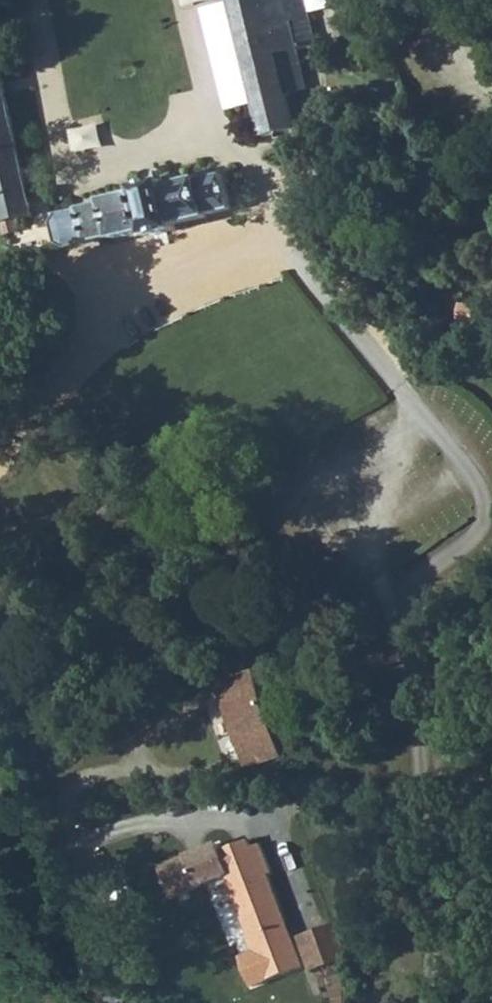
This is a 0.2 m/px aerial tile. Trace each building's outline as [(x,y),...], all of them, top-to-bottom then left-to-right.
[(263,137),(293,131),(280,74),(300,68),(296,51),(315,46),(304,0),(230,0),(263,137)] [(0,75),(0,231),(1,238),(19,233),(17,221),(32,218),(0,75)] [(230,209),(223,176),(199,182),(198,179),(165,188),(163,181),(132,188),(134,195),(100,202),(100,204),(54,215),(50,223),(54,245),(63,250),(108,238),(109,241),(143,233),(144,239),(175,232),(174,226),(206,218),(205,215),(230,209)] [(8,258),(0,260),(0,276),(11,273),(8,258)] [(279,756),(252,671),(214,683),(242,768),(279,756)] [(158,865),(170,897),(245,869),(232,835),(158,865)] [(348,958),(337,923),(298,935),(310,969),(348,958)]
